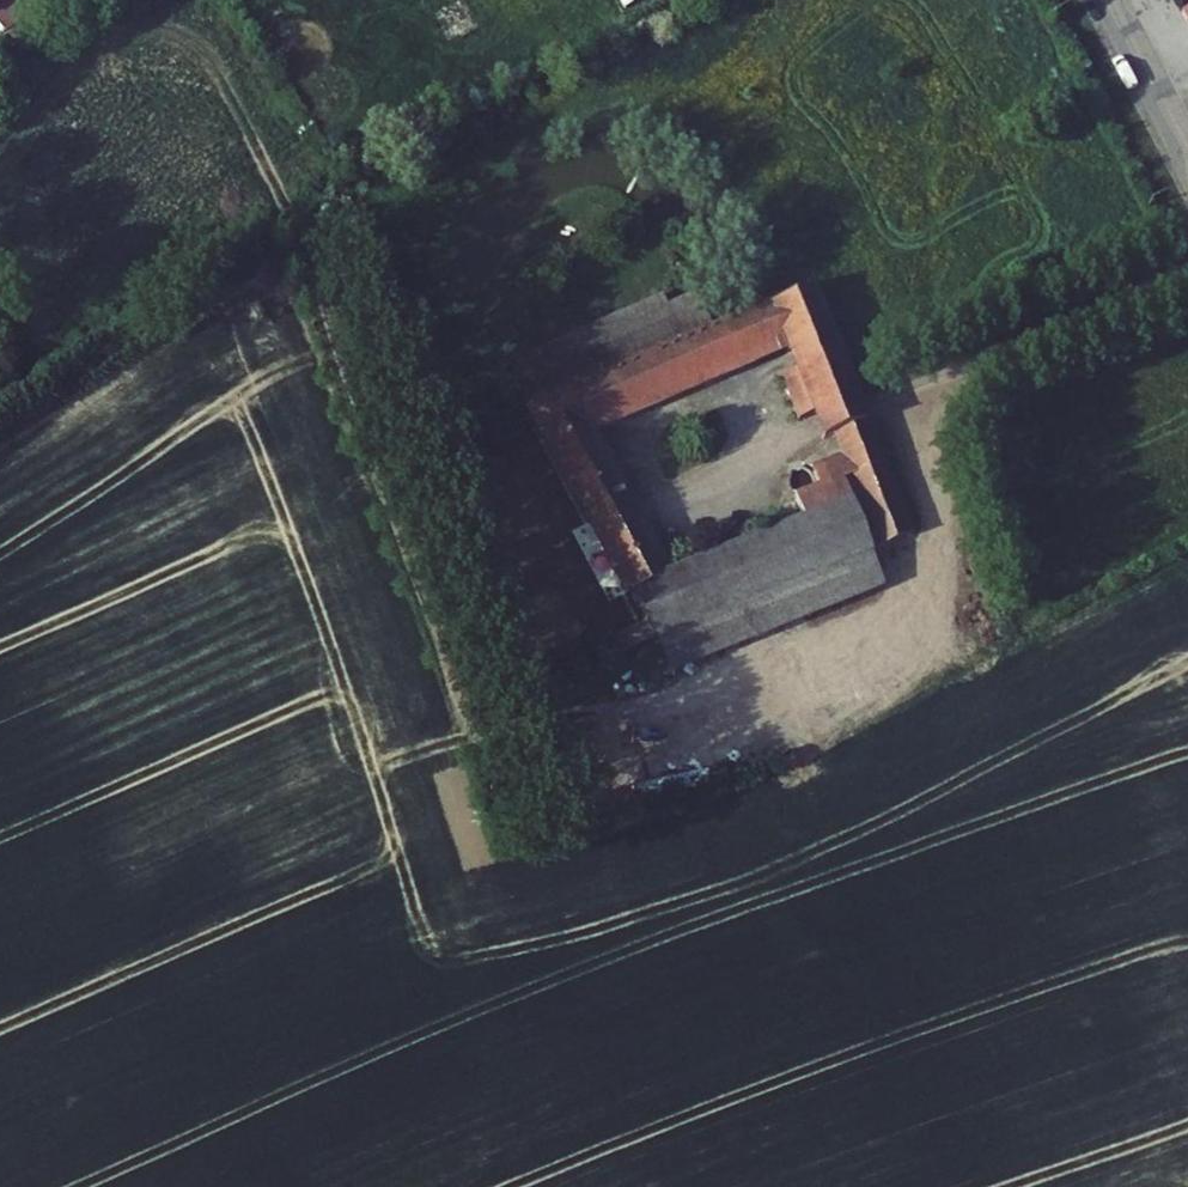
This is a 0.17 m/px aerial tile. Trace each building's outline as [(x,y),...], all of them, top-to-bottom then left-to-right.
[(18,0),(0,0),(0,15),(18,0)] [(514,357),(538,411),(717,335),(694,280),(514,357)] [(717,335),(538,411),(645,654),(863,572),(906,555),(812,300),(767,319),(771,325),(720,344),(717,335)] [(863,572),(645,654),(659,684),(875,603),(863,572)]
